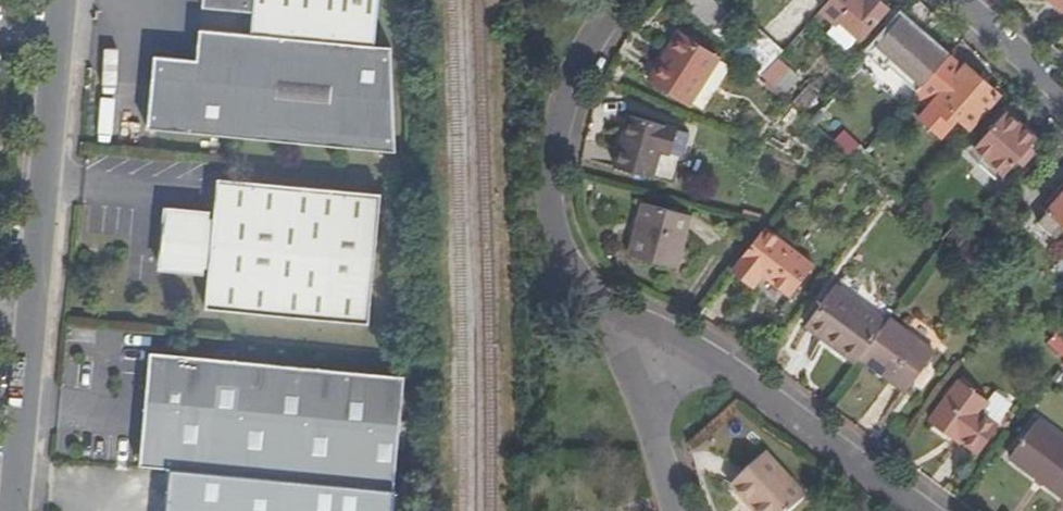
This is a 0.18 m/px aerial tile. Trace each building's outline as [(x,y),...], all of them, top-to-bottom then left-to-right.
[(254,30),(375,42),(379,0),(204,0),(204,6),(255,10),(254,30)] [(818,12),(833,25),(837,21),(858,39),(886,9),(876,0),(866,0),(862,3),(858,0),(828,0),(818,12)] [(1047,1),(1059,13),(1062,9),(1062,10),(1062,0),(1048,0),(1047,1)] [(720,22),(710,33),(759,78),(775,59),(781,53),(757,32),(755,35),(746,45),(742,42),(720,22)] [(157,78),(154,77),(149,127),(398,150),(393,43),(375,42),(254,30),(201,24),(198,58),(179,56),(179,61),(157,78)] [(894,24),(868,54),(915,96),(926,84),(941,67),(894,24)] [(746,45),(755,35),(751,32),(742,42),(746,45)] [(730,70),(715,60),(716,59),(678,35),(646,83),(686,107),(688,104),(702,113),(730,70)] [(179,61),(179,56),(156,54),(154,77),(157,78),(179,61)] [(951,56),(941,67),(926,84),(927,85),(917,97),(927,106),(919,115),(934,129),(951,110),(957,116),(969,127),(998,96),(965,65),(962,67),(953,57),(951,56)] [(786,70),(775,59),(759,78),(770,88),(786,70)] [(797,79),(786,70),(770,88),(781,98),(797,79)] [(927,85),(926,84),(915,96),(917,97),(927,85)] [(951,110),(934,129),(940,135),(957,116),(951,110)] [(1002,176),(1014,163),(1021,155),(1035,140),(1005,113),(973,149),(985,160),(1002,176)] [(651,177),(656,157),(670,161),(679,129),(633,115),(618,167),(651,177)] [(855,166),(864,174),(875,162),(867,154),(855,166)] [(1021,155),(1014,163),(1020,169),(1028,161),(1021,155)] [(1002,176),(985,160),(981,166),(998,181),(1002,176)] [(206,278),(203,312),(365,329),(376,197),(214,182),(210,217),(161,215),(165,246),(156,273),(206,278)] [(1035,223),(1048,235),(1060,224),(1062,226),(1062,192),(1035,223)] [(629,256),(676,269),(690,216),(643,203),(629,256)] [(764,232),(732,273),(753,290),(761,280),(789,300),(813,268),(764,232)] [(808,323),(858,361),(861,358),(888,322),(838,284),(808,323)] [(888,322),(861,358),(907,393),(936,354),(890,319),(888,322)] [(146,359),(136,471),(164,473),(391,494),(400,384),(146,359)] [(960,440),(977,452),(1012,406),(995,392),(987,403),(959,382),(930,421),(958,442),(960,440)] [(1038,421),(1010,458),(1062,498),(1062,440),(1038,421)] [(753,510),(793,510),(806,500),(766,454),(731,485),(753,510)] [(391,494),(164,473),(161,510),(390,510),(391,494)]
